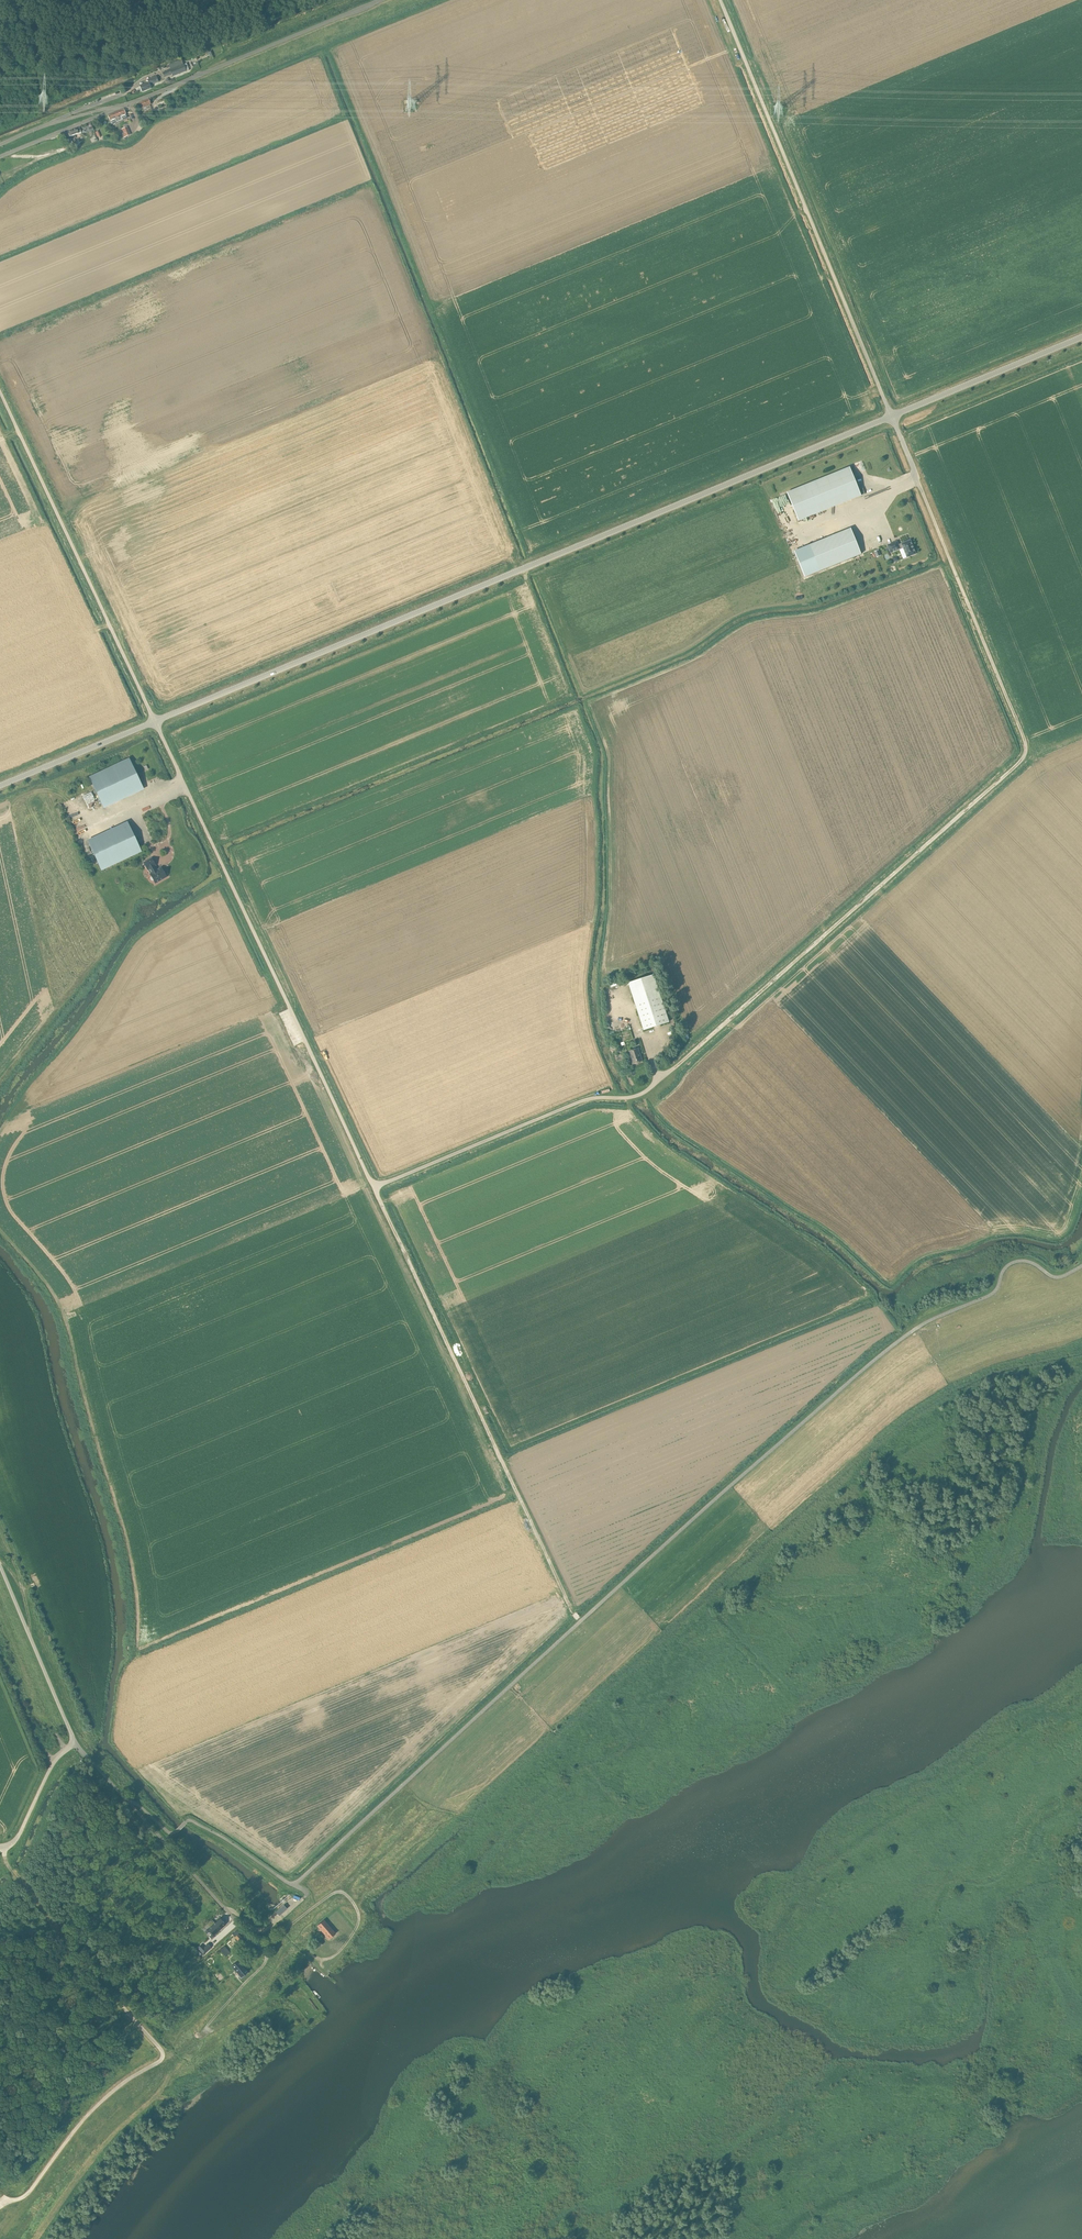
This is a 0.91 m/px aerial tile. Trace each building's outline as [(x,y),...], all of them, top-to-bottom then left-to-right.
[(168,64),(173,76),(186,71),(185,70),(189,68),(186,63),(183,64),(181,59),(168,64)] [(140,86),(142,90),(142,92),(151,88),(150,85),(159,82),(156,76),(147,79),(149,82),(140,86)] [(138,103),(139,105),(140,109),(141,108),(143,112),(146,118),(154,114),(150,105),(151,104),(150,101),(152,100),(151,98),(149,99),(148,98),(138,103)] [(157,102),(158,105),(158,106),(160,105),(161,108),(167,106),(164,99),(157,102)] [(126,114),(124,108),(108,115),(110,120),(112,124),(127,118),(126,114)] [(79,127),(77,128),(68,132),(70,140),(68,141),(69,146),(73,145),(72,142),(76,141),(75,138),(76,138),(74,135),(78,133),(81,132),(79,127)] [(128,127),(122,129),(123,133),(122,134),(123,138),(129,136),(131,135),(128,127)] [(873,450),(861,455),(864,463),(871,460),(872,463),(877,461),(873,450)] [(850,468),(788,493),(799,519),(860,495),(861,496),(865,494),(863,488),(859,490),(850,468)] [(810,546),(794,552),(804,576),(820,570),(820,571),(861,554),(851,528),(810,545),(810,546)] [(897,541),(887,545),(890,552),(903,547),(907,557),(916,554),(910,540),(898,545),(897,541)] [(129,758),(89,777),(101,803),(142,784),(129,758)] [(90,845),(101,870),(142,852),(127,821),(122,824),(124,829),(90,845)] [(144,863),(150,874),(151,876),(151,877),(150,877),(150,878),(150,879),(151,880),(152,881),(153,881),(154,880),(155,883),(166,877),(161,868),(157,870),(154,866),(155,865),(151,858),(144,863)] [(669,1022),(654,974),(628,983),(644,1030),(669,1022)] [(637,1062),(642,1061),(638,1048),(629,1051),(633,1064),(634,1063),(635,1064),(637,1063),(637,1062)] [(284,1905),(283,1905),(276,1912),(279,1915),(287,1908),(284,1905)] [(220,1918),(207,1929),(208,1929),(213,1935),(213,1936),(226,1924),(223,1922),(224,1921),(223,1920),(222,1921),(220,1918)] [(324,1920),(317,1926),(329,1939),(335,1933),(324,1920)] [(238,1933),(235,1937),(239,1942),(243,1946),(246,1942),(243,1939),(238,1933)] [(324,1943),(319,1937),(315,1941),(319,1947),(324,1943)] [(201,1944),(197,1948),(204,1954),(212,1947),(211,1947),(208,1944),(208,1943),(204,1947),(201,1944)] [(237,1961),(231,1966),(236,1971),(235,1972),(241,1979),(248,1973),(239,1961),(238,1962),(237,1961)]
